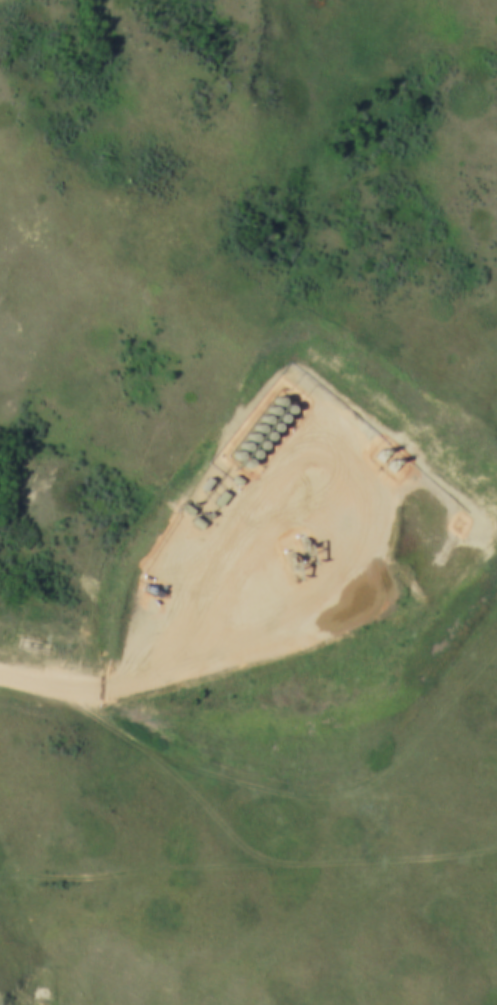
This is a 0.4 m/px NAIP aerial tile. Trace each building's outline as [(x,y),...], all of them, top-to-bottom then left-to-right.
[(281,400),(280,401),(278,401),(277,400),(276,400),(275,398),(275,397),(275,396),(276,394),(277,393),(278,393),(279,393),(280,393),(282,393),(283,395),(283,396),(283,397),(283,398),(282,400),(281,400)] [(290,407),(288,408),(287,408),(286,407),(285,407),(284,405),(284,404),(284,403),(284,401),(285,400),(286,400),(288,400),(289,400),(290,401),(291,402),(292,403),(292,404),(292,405),(291,407),(290,407)] [(273,410),(272,411),(271,411),(270,410),(268,409),(268,408),(267,407),(268,405),(268,404),(269,403),(270,403),(272,402),(273,403),(274,403),(275,404),(276,406),(276,407),(275,408),(275,409),(273,410)] [(283,417),(282,418),(280,418),(279,417),(278,416),(277,415),(277,414),(277,412),(278,411),(279,410),(280,410),(281,409),(282,410),(284,410),(285,411),(285,413),(285,414),(285,415),(284,416),(283,417)] [(267,419),(266,419),(265,419),(263,419),(262,418),(262,417),(261,415),(261,414),(262,413),(263,412),(264,411),(265,411),(267,411),(268,412),(269,413),(269,414),(269,415),(269,417),(268,418),(267,419)] [(276,426),(275,426),(274,426),(272,426),(271,425),(271,424),(270,423),(270,421),(271,420),(272,419),(273,418),(274,418),(276,418),(277,419),(278,420),(278,421),(278,423),(278,424),(277,425),(276,426)] [(260,428),(258,428),(257,428),(256,428),(255,427),(254,426),(254,425),(254,423),(254,422),(255,421),(256,420),(258,420),(259,420),(260,421),(261,422),(262,423),(262,425),(262,426),(261,427),(260,428)] [(268,435),(267,435),(266,435),(265,435),(263,434),(263,433),(262,431),(263,430),(263,429),(264,428),(265,427),(267,427),(268,427),(269,428),(270,429),(271,430),(271,431),(270,433),(270,434),(268,435)] [(252,437),(251,437),(250,437),(249,437),(247,436),(247,435),(246,434),(247,432),(247,431),(248,430),(249,429),(251,429),(252,429),(253,430),(254,431),(255,432),(255,434),(254,435),(254,436),(252,437)] [(262,445),(261,445),(259,445),(258,445),(257,444),(256,443),(256,441),(256,440),(257,439),(258,438),(259,437),(260,437),(261,437),(263,438),(264,439),(264,440),(264,441),(264,443),(263,444),(262,445)] [(246,447),(245,447),(243,447),(242,447),(241,446),(240,445),(240,443),(240,442),(241,441),(242,440),(243,439),(244,439),(245,439),(247,440),(248,441),(248,442),(248,443),(248,445),(247,446),(246,447)] [(255,454),(254,455),(253,455),(251,454),(250,453),(250,452),(249,451),(249,449),(250,448),(251,447),(252,447),(253,446),(255,447),(256,447),(257,448),(257,450),(257,451),(257,452),(256,453),(255,454)] [(239,456),(237,456),(236,456),(235,456),(234,455),(233,454),(233,452),(233,451),(233,450),(234,449),(235,448),(237,448),(238,448),(239,449),(240,450),(241,451),(241,452),(241,454),(240,455),(239,456)] [(248,463),(247,464),(246,464),(244,463),(243,462),(243,461),(242,460),(242,458),(243,457),(244,456),(245,456),(246,455),(248,456),(249,456),(250,457),(250,459),(250,460),(250,461),(249,462),(248,463)]
